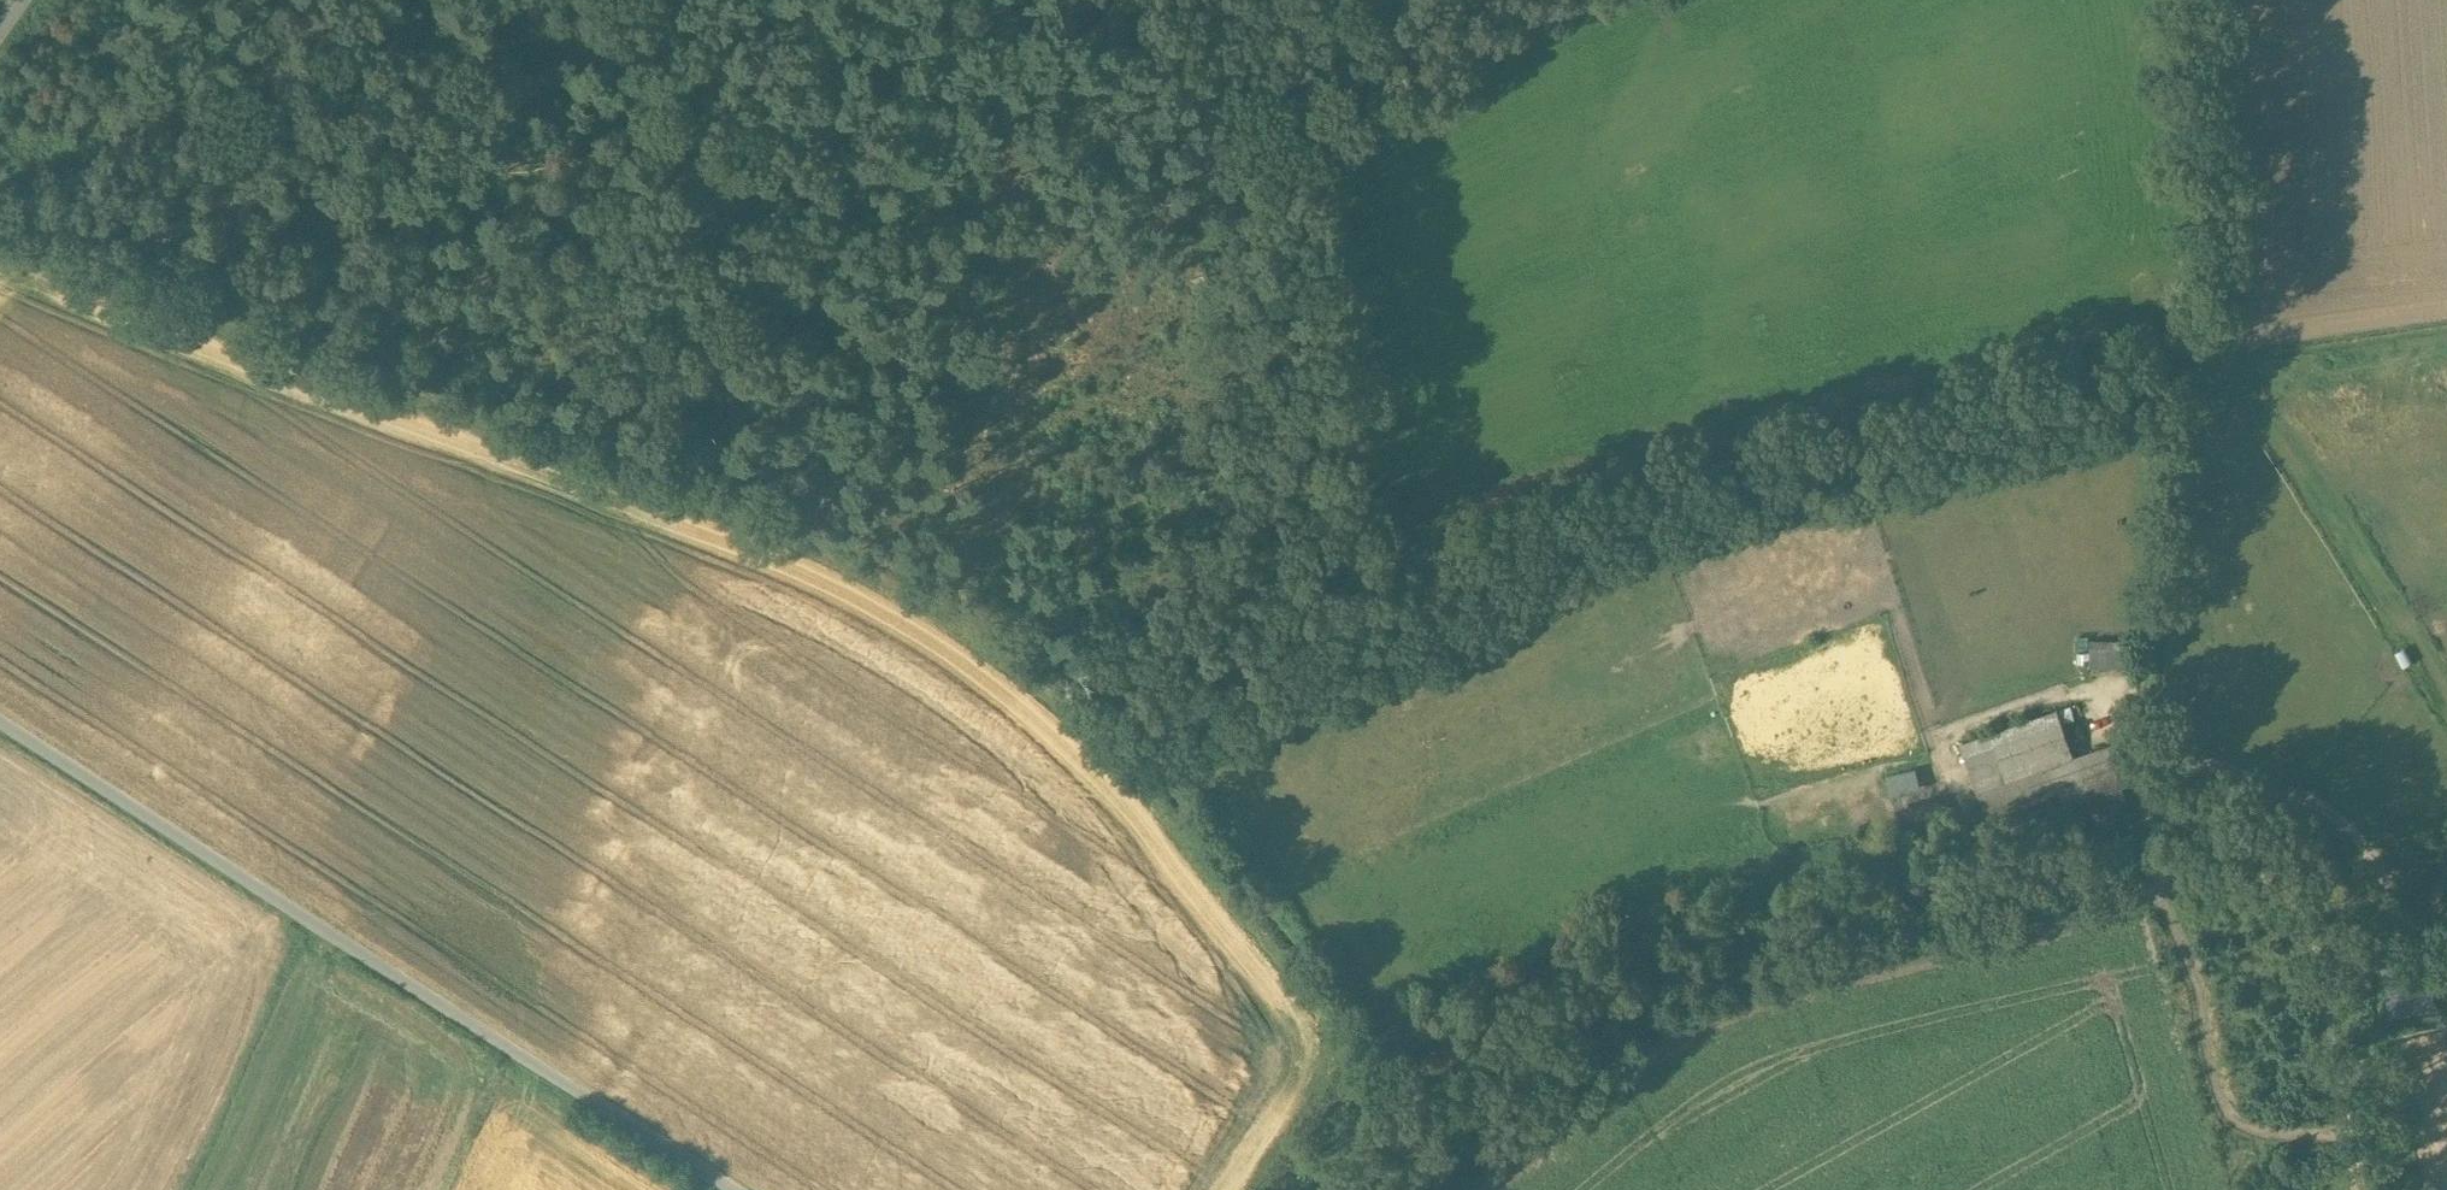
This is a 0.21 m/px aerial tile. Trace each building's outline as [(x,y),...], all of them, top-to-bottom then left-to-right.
[(2126,657),(2096,657),(2095,689),(2125,689),(2126,657)] [(1987,824),(2088,791),(2065,722),(1964,755),(1987,824)] [(1915,772),(1891,775),(1893,791),(1917,789),(1915,772)] [(2430,986),(2383,989),(2385,1014),(2432,1011),(2430,986)]
